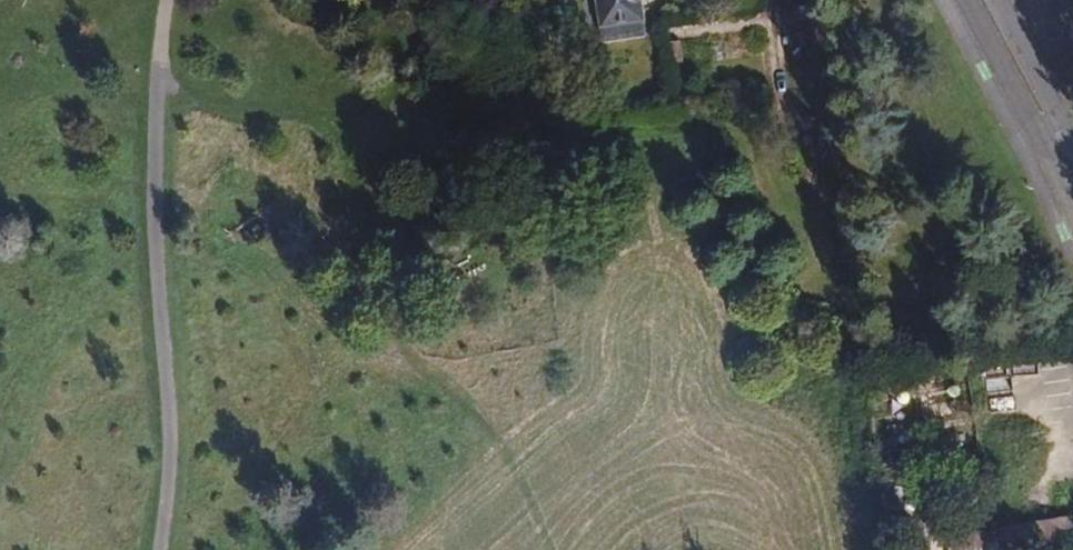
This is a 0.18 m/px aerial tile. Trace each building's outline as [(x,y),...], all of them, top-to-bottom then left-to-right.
[(609,38),(655,31),(651,0),(605,0),(609,38)] [(655,31),(609,38),(611,54),(657,48),(655,31)] [(947,538),(949,549),(1035,549),(1072,544),(1072,526),(1072,517),(947,538)] [(929,541),(904,544),(905,549),(930,549),(929,541)]
